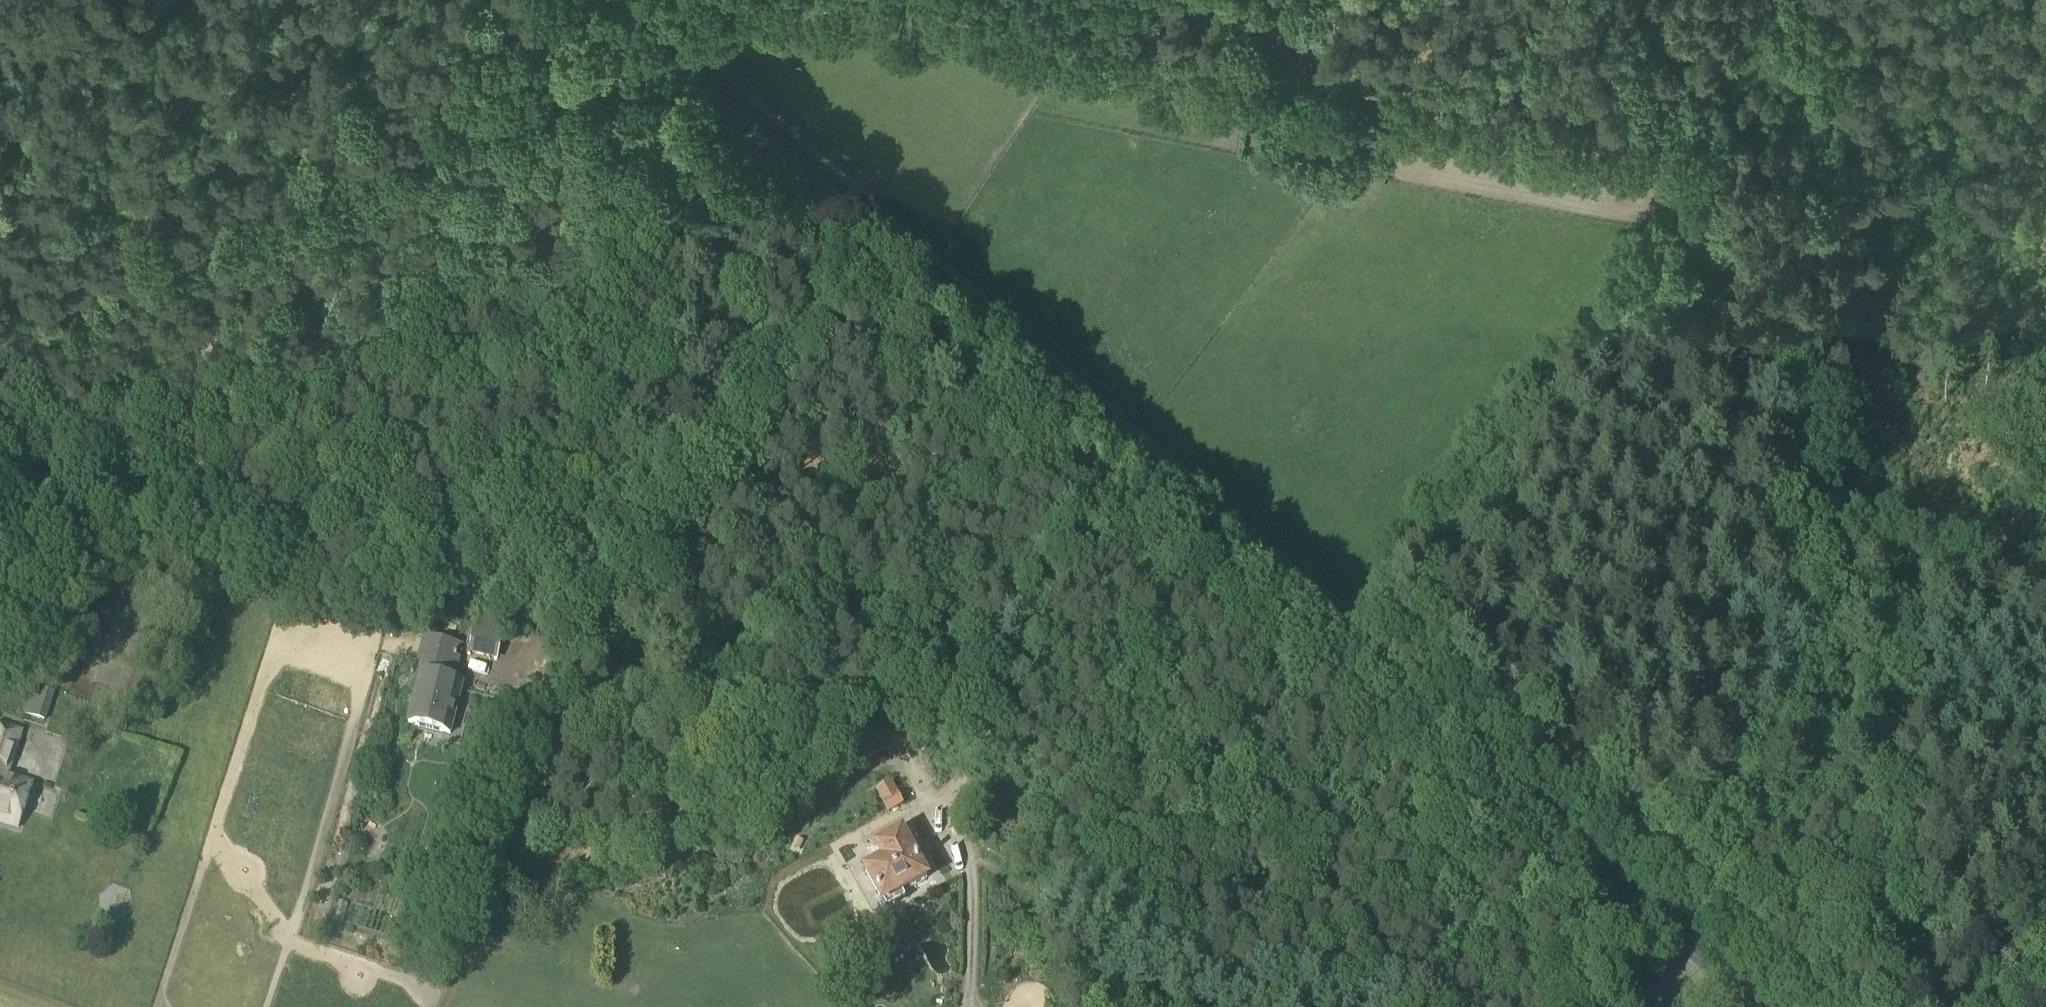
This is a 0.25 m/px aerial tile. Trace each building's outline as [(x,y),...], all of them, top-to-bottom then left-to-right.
[(476,631),(474,631),(468,654),(497,661),(502,636),(505,619),(481,613),(476,631)] [(462,684),(455,682),(464,646),(423,637),(416,662),(422,664),(420,674),(408,723),(450,733),(462,684)] [(55,695),(33,687),(23,715),(46,722),(55,695)] [(17,828),(31,784),(7,776),(21,731),(0,724),(0,823),(17,828)] [(902,805),(891,784),(876,792),(887,813),(902,805)] [(927,878),(902,834),(882,845),(879,839),(866,846),(875,862),(883,857),(885,861),(865,872),(874,887),(892,878),(899,894),(927,878)] [(1019,854),(1010,864),(1016,869),(1025,859),(1019,854)] [(892,878),(874,887),(882,903),(899,894),(892,878)]
